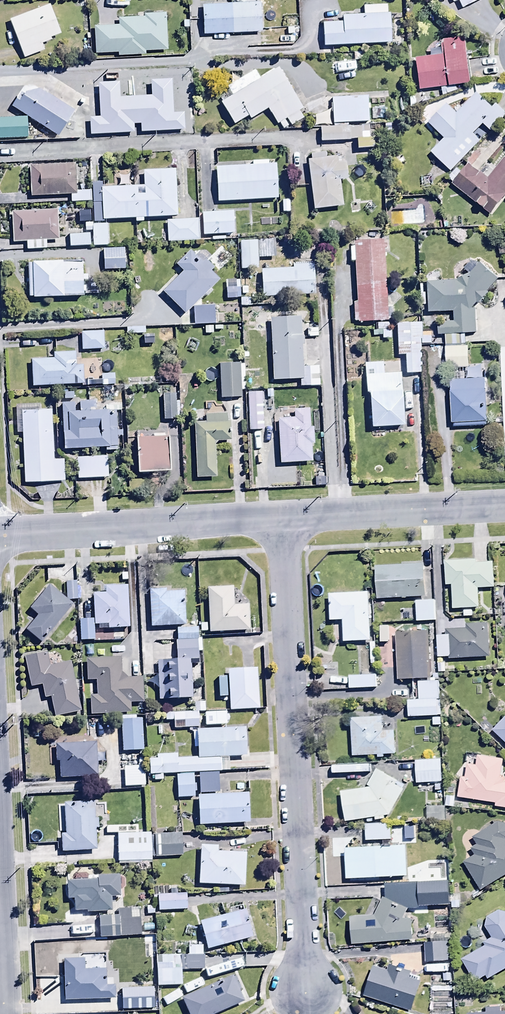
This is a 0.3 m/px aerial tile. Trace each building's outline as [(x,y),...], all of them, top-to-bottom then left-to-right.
[(452,4),(457,1),(462,11),(483,0),(450,0),(452,4)] [(202,7),(204,37),(263,33),(261,3),(202,7)] [(323,24),(324,48),(390,45),(389,16),(388,16),(387,5),(363,6),(364,16),(342,17),(342,24),(323,24)] [(49,6),(10,21),(24,60),(45,52),(42,45),(51,41),(50,40),(60,36),(49,6)] [(168,52),(165,14),(144,15),(145,19),(118,21),(118,27),(94,29),(95,56),(118,54),(118,58),(145,56),(145,53),(168,52)] [(418,92),(442,89),(443,98),(457,93),(457,88),(470,86),(465,40),(441,43),(443,57),(414,60),(418,92)] [(339,76),(357,68),(353,59),(334,67),(339,76)] [(303,109),(278,69),(259,81),(254,73),(227,90),(233,98),(221,106),(235,128),(248,119),(250,122),(268,111),(278,127),(279,126),(283,132),(291,127),(292,130),(305,122),(298,112),(303,109)] [(75,114),(32,86),(24,98),(21,96),(13,109),(59,139),(75,114)] [(504,120),(504,116),(496,107),(493,110),(477,95),(455,116),(447,107),(429,126),(444,141),(432,153),(451,173),(504,120)] [(367,99),(331,101),(332,127),(334,127),(334,128),(320,129),(320,143),(357,142),(357,160),(374,159),(373,127),(348,128),(348,126),(369,125),(367,99)] [(111,119),(82,120),(82,141),(112,141),(111,119)] [(311,162),(308,162),(313,212),(342,210),(340,183),(346,182),(344,165),(337,165),(336,159),(325,160),(325,154),(310,155),(311,162)] [(469,166),(452,187),(491,218),(504,201),(504,162),(503,160),(487,180),(469,166)] [(74,165),(28,167),(30,199),(70,197),(71,205),(92,204),(91,191),(75,192),(74,165)] [(276,166),(216,169),(218,204),(277,201),(276,166)] [(143,173),(143,188),(101,190),(102,221),(133,220),(133,224),(143,224),(142,220),(177,219),(175,171),(143,173)] [(57,212),(11,213),(12,245),(27,244),(27,251),(46,251),(45,242),(58,241),(57,212)] [(233,214),(202,215),(203,237),(234,236),(233,214)] [(199,221),(167,222),(168,244),(199,242),(199,221)] [(108,224),(85,224),(85,233),(93,233),(93,248),(108,248),(108,224)] [(89,235),(68,235),(68,249),(89,249),(89,235)] [(258,243),(240,243),(241,272),(259,271),(258,243)] [(353,304),(354,323),(386,323),(384,243),(354,243),(354,248),(350,249),(350,263),(355,263),(356,304),(353,304)] [(125,250),(103,251),(104,273),(126,272),(125,250)] [(173,273),(178,278),(163,293),(186,315),(205,295),(208,298),(212,294),(210,292),(219,282),(211,274),(214,270),(205,261),(201,265),(189,253),(176,266),(177,268),(173,273)] [(83,299),(82,265),(63,266),(63,264),(28,265),(28,299),(33,299),(33,300),(83,299)] [(472,275),(470,273),(458,282),(426,284),(426,314),(453,313),(454,325),(439,325),(439,337),(445,337),(465,336),(475,336),(474,309),(489,296),(485,293),(497,280),(482,265),(472,275)] [(293,271),(261,272),(262,299),(315,297),(314,266),(293,266),(293,271)] [(239,289),(226,290),(227,301),(240,301),(239,289)] [(196,316),(181,316),(181,328),(204,328),(204,336),(212,336),(212,326),(214,326),(214,308),(196,308),(196,316)] [(301,319),(270,320),(272,382),(300,382),(300,389),(319,388),(319,368),(302,369),(301,319)] [(421,325),(397,326),(397,357),(406,357),(406,375),(422,375),(421,325)] [(103,333),(81,334),(82,351),(103,351),(103,333)] [(465,336),(445,337),(446,369),(469,368),(468,347),(466,347),(465,336)] [(54,362),(32,362),(33,389),(83,387),(82,367),(75,367),(74,354),(54,355),(54,362)] [(400,363),(365,365),(366,395),(370,395),(371,429),(403,428),(400,363)] [(240,365),(219,365),(220,400),(241,399),(240,365)] [(481,369),(468,370),(469,381),(451,382),(453,430),(488,428),(486,380),(481,381),(481,369)] [(87,381),(87,387),(114,387),(115,377),(101,377),(101,381),(87,381)] [(262,394),(247,394),(249,432),(264,431),(262,394)] [(173,397),(163,397),(163,422),(173,422),(173,397)] [(122,433),(116,433),(116,413),(121,413),(121,407),(105,408),(105,413),(96,413),(96,402),(80,403),(80,413),(75,413),(75,405),(62,405),(63,451),(106,450),(106,453),(116,453),(116,439),(123,439),(122,433)] [(18,435),(21,434),(24,485),(64,483),(63,462),(54,462),(51,411),(40,411),(40,405),(16,406),(18,435)] [(283,422),(278,422),(280,465),(312,464),(311,446),(314,446),(313,429),(310,429),(310,412),(295,413),(295,421),(291,421),(291,412),(283,412),(283,422)] [(206,424),(194,424),(196,481),(216,480),(215,443),(230,443),(229,424),(226,424),(226,415),(206,416),(206,424)] [(154,440),(137,440),(138,475),(171,475),(170,439),(164,439),(164,436),(153,436),(154,440)] [(106,458),(77,459),(78,481),(107,480),(106,458)] [(493,564),(445,564),(445,588),(452,588),(452,612),(478,612),(478,591),(493,591),(493,564)] [(425,567),(376,569),(378,602),(426,600),(425,567)] [(78,584),(67,584),(67,602),(78,602),(78,584)] [(52,587),(31,610),(38,617),(25,630),(41,645),(74,609),(52,587)] [(106,596),(94,596),(96,627),(109,627),(110,631),(130,630),(128,588),(106,589),(106,596)] [(233,608),(232,589),(207,590),(209,635),(249,633),(248,608),(233,608)] [(165,592),(150,592),(150,629),(185,629),(184,595),(165,596),(165,592)] [(369,595),(329,597),(331,624),(343,623),(344,645),(371,644),(369,595)] [(435,603),(416,604),(417,624),(436,623),(435,603)] [(94,622),(80,622),(81,644),(95,643),(94,622)] [(450,659),(450,661),(490,660),(489,627),(467,628),(467,631),(445,632),(446,638),(437,639),(438,659),(450,659)] [(159,703),(192,702),(190,663),(199,663),(198,630),(177,630),(177,644),(175,644),(176,662),(157,663),(159,703)] [(428,635),(397,635),(398,683),(429,682),(428,635)] [(222,640),(210,641),(210,651),(223,651),(222,640)] [(46,654),(25,659),(31,689),(42,687),(44,700),(52,699),(56,719),(81,714),(71,665),(49,669),(46,654)] [(122,660),(87,661),(88,682),(97,682),(97,697),(90,697),(91,717),(132,715),(131,705),(144,704),(143,681),(127,681),(122,676),(122,660)] [(228,672),(230,712),(259,712),(258,671),(228,672)] [(376,678),(349,678),(349,691),(376,691),(376,678)] [(439,684),(418,684),(419,702),(408,702),(409,719),(439,718),(439,684)] [(199,729),(199,714),(166,715),(166,723),(173,722),(174,730),(199,729)] [(392,719),(351,720),(353,759),(379,758),(379,760),(384,760),(384,758),(395,757),(394,733),(393,733),(392,719)] [(493,733),(504,745),(504,719),(493,733)] [(143,721),(122,722),(123,753),(144,753),(143,721)] [(178,761),(178,756),(157,757),(157,761),(150,761),(151,777),(155,777),(155,782),(164,782),(164,776),(230,774),(230,759),(248,759),(248,730),(197,732),(198,760),(178,761)] [(97,745),(56,746),(57,764),(61,764),(61,780),(98,779),(97,745)] [(458,800),(496,806),(495,809),(504,810),(504,786),(503,785),(504,779),(500,779),(503,762),(478,758),(476,769),(467,768),(465,781),(460,780),(458,800)] [(441,762),(415,763),(417,786),(442,784),(441,762)] [(145,768),(125,769),(125,789),(145,789),(145,768)] [(341,794),(346,824),(375,820),(376,823),(384,822),(384,818),(390,818),(405,788),(376,772),(367,789),(370,789),(370,791),(341,794)] [(194,776),(177,777),(178,800),(196,799),(194,776)] [(249,796),(199,797),(200,827),(250,825),(249,796)] [(95,804),(65,805),(66,836),(62,836),(63,854),(97,853),(96,832),(98,832),(98,821),(95,822),(95,804)] [(445,823),(445,809),(427,809),(427,823),(445,823)] [(463,865),(481,893),(504,878),(504,827),(502,823),(473,841),(477,847),(470,851),(475,858),(463,865)] [(391,827),(365,827),(366,843),(391,843),(391,827)] [(118,835),(119,866),(152,865),(151,835),(118,835)] [(182,836),(157,837),(158,858),(183,857),(182,836)] [(201,847),(199,885),(245,888),(247,855),(218,854),(219,848),(201,847)] [(406,848),(346,851),(347,882),(407,880),(406,848)] [(98,882),(68,883),(68,901),(75,901),(76,912),(89,912),(89,914),(113,914),(113,899),(121,899),(121,878),(98,878),(98,882)] [(449,883),(425,884),(426,908),(450,907),(449,883)] [(188,896),(159,897),(159,913),(188,912),(188,896)] [(351,920),(353,947),(412,943),(411,921),(402,922),(407,912),(384,900),(374,919),(351,920)] [(115,955),(119,955),(119,966),(133,966),(132,937),(144,937),(144,909),(119,910),(119,918),(99,918),(100,940),(114,940),(115,955)] [(247,912),(201,924),(208,951),(254,940),(247,912)] [(462,962),(475,984),(486,978),(488,981),(504,971),(504,914),(500,913),(487,918),(485,929),(492,940),(483,945),(485,948),(462,962)] [(86,915),(70,915),(70,923),(86,923),(86,915)] [(451,944),(426,945),(426,965),(452,964),(451,944)] [(189,957),(204,957),(204,947),(189,947),(189,957)] [(172,966),(172,971),(204,972),(204,957),(189,957),(158,957),(158,966),(172,966)] [(65,972),(66,1002),(101,1001),(101,1013),(147,1013),(147,997),(142,997),(142,995),(116,995),(116,986),(106,987),(106,970),(81,971),(81,966),(69,966),(69,972),(65,972)] [(373,969),(364,998),(412,1013),(422,985),(410,981),(412,973),(390,966),(388,974),(373,969)] [(450,968),(427,969),(427,976),(443,976),(444,985),(450,985),(450,968)] [(183,1000),(189,1013),(222,1013),(245,1004),(234,978),(183,1000)] [(125,980),(125,993),(146,994),(147,984),(143,983),(143,981),(125,980)]
